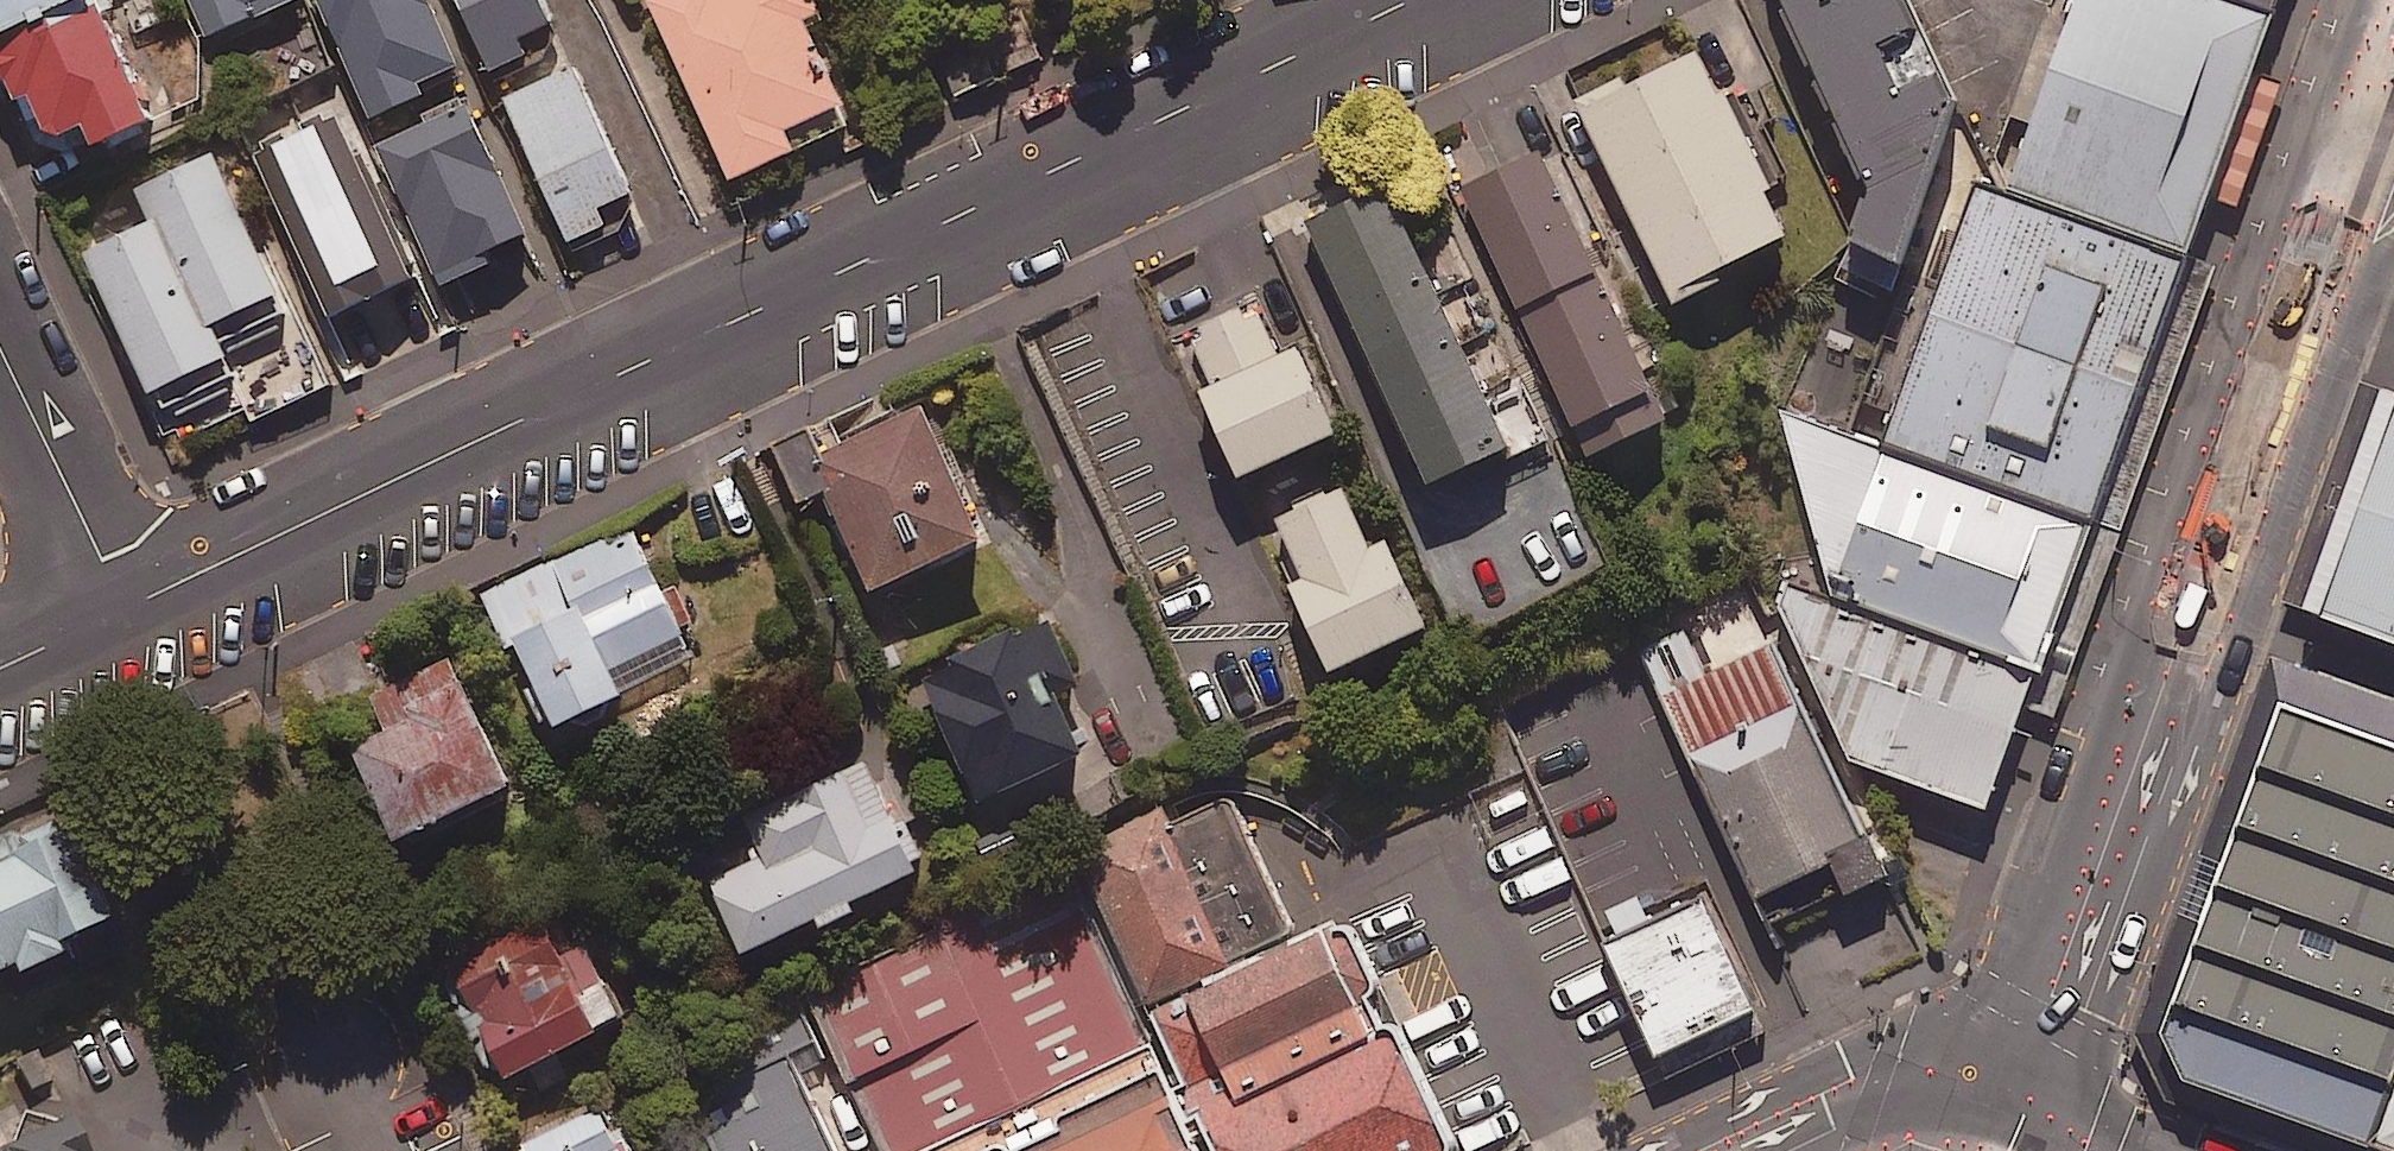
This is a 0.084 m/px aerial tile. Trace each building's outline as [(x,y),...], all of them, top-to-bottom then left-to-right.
[(74,0),(0,0),(0,35),(74,0)] [(208,35),(293,0),(194,0),(208,35)] [(431,0),(331,0),(380,114),(464,78),(431,0)] [(540,0),(462,0),(492,70),(529,54),(522,36),(550,24),(540,0)] [(817,0),(652,0),(735,179),(859,121),(811,20),(824,14),(817,0)] [(1883,173),(1861,232),(1914,251),(1977,82),(1938,0),(1801,0),(1883,173)] [(2212,240),(2296,1),(2295,0),(2114,0),(2049,184),(2212,240)] [(158,122),(106,6),(4,52),(56,168),(158,122)] [(1727,34),(1592,99),(1681,284),(1816,219),(1727,34)] [(633,193),(575,68),(509,98),(574,241),(611,224),(603,207),(633,193)] [(535,244),(473,106),(387,145),(450,283),(535,244)] [(343,113),(258,149),(329,317),(414,281),(343,113)] [(294,322),(217,152),(101,205),(114,233),(86,246),(161,411),(237,376),(227,353),(294,322)] [(1548,154),(1467,193),(1583,432),(1663,394),(1548,154)] [(2049,184),(2004,168),(1911,433),(2119,505),(2212,240),(2049,184)] [(1510,440),(1387,185),(1294,230),(1417,484),(1510,440)] [(1279,355),(1255,303),(1183,337),(1249,477),(1342,433),(1301,345),(1279,355)] [(2066,656),(2119,505),(1911,433),(1818,400),(1848,537),(1878,591),(2066,656)] [(2316,620),(2393,648),(2393,402),(2316,620)] [(991,537),(928,405),(819,457),(883,590),(991,537)] [(1338,469),(1263,503),(1338,670),(1431,628),(1392,542),(1374,550),(1338,469)] [(540,685),(530,689),(543,720),(554,715),(558,724),(697,663),(637,525),(483,593),(507,646),(521,640),(540,685)] [(2017,795),(2066,656),(1878,591),(1832,570),(1812,594),(1872,743),(2017,795)] [(1079,683),(1052,618),(926,672),(982,803),(1089,757),(1060,691),(1079,683)] [(516,785),(454,659),(376,698),(393,732),(359,749),(404,840),(516,785)] [(1793,707),(1702,751),(1769,890),(1861,846),(1793,707)] [(2355,1150),(2376,1150),(2393,1100),(2393,749),(2285,710),(2165,1043),(2190,1092),(2355,1150)] [(922,870),(866,761),(751,820),(767,852),(713,880),(752,957),(922,870)] [(1184,796),(1104,834),(1174,979),(1254,941),(1184,796)] [(72,820),(0,855),(0,973),(27,960),(33,971),(74,951),(69,942),(119,918),(72,820)] [(1094,881),(860,993),(936,1150),(940,1150),(1171,1040),(1094,881)] [(1708,898),(1619,941),(1675,1056),(1764,1012),(1708,898)] [(548,914),(443,965),(496,1074),(507,1069),(511,1077),(628,1020),(589,940),(566,951),(548,914)] [(1393,1020),(1344,921),(1203,988),(1251,1088),(1393,1020)] [(1238,1150),(1463,1150),(1404,1029),(1221,1117),(1238,1150)] [(995,1150),(1238,1150),(1192,1056),(995,1150)] [(2376,1150),(2393,1150),(2393,1100),(2376,1150)] [(626,1128),(616,1133),(604,1108),(516,1150),(517,1150),(637,1150),(626,1128)] [(68,1123),(11,1150),(82,1150),(68,1123)]
